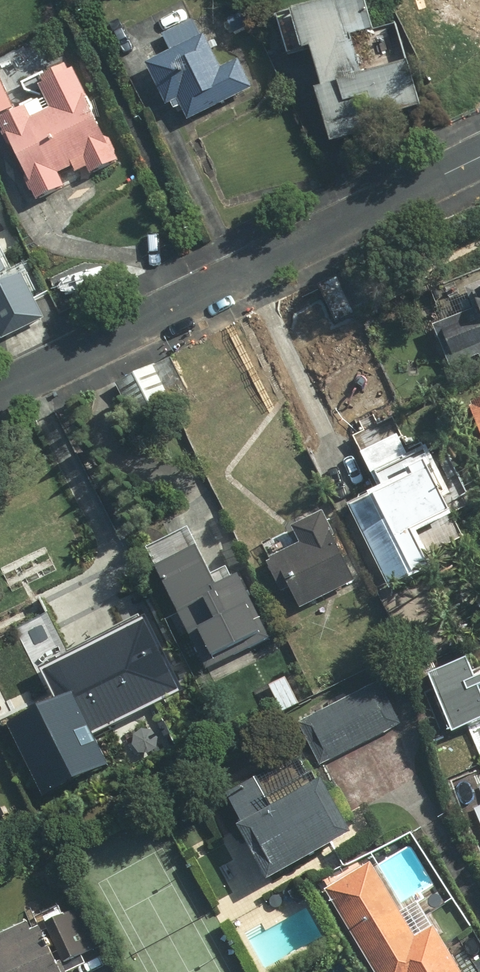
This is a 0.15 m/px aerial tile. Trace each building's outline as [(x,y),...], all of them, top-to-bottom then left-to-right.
[(284,12),(294,54),(317,48),(339,140),(374,132),(371,120),(432,105),(430,97),(425,77),(421,59),(374,70),(365,34),(386,29),(380,0),(335,0),(284,12)] [(430,6),(479,30),(479,0),(433,0),(430,6)] [(230,66),(214,33),(155,61),(176,103),(186,98),(196,117),(259,86),(246,59),(230,66)] [(1,59),(0,60),(0,116),(21,107),(1,59)] [(124,160),(84,66),(78,68),(75,63),(50,74),(52,79),(47,82),(58,108),(42,115),(37,104),(6,118),(10,128),(8,129),(39,199),(73,185),(67,170),(79,165),(82,171),(94,166),(97,172),(124,160)] [(0,232),(0,315),(10,337),(51,318),(32,273),(20,279),(0,232)] [(472,287),(479,305),(438,322),(457,371),(479,362),(479,284),(472,287)] [(387,488),(355,504),(394,587),(448,562),(432,530),(468,513),(435,444),(417,453),(408,434),(370,451),(387,488)] [(303,609),(364,580),(331,509),(298,525),(307,543),(272,559),(287,592),(294,589),(303,609)] [(279,639),(251,573),(227,583),(211,545),(167,563),(211,667),(279,639)] [(46,688),(0,712),(0,729),(35,796),(103,760),(87,731),(175,686),(136,611),(33,664),(46,688)] [(437,671),(461,731),(479,724),(479,654),(437,671)] [(389,681),(306,721),(328,767),(411,727),(389,681)] [(266,772),(237,786),(281,877),(367,833),(339,777),(282,806),(266,772)] [(331,888),(381,971),(473,971),(444,923),(423,935),(378,861),(331,888)] [(51,925),(0,947),(0,954),(0,955),(0,971),(79,971),(74,961),(114,942),(95,903),(51,924),(51,925)]
